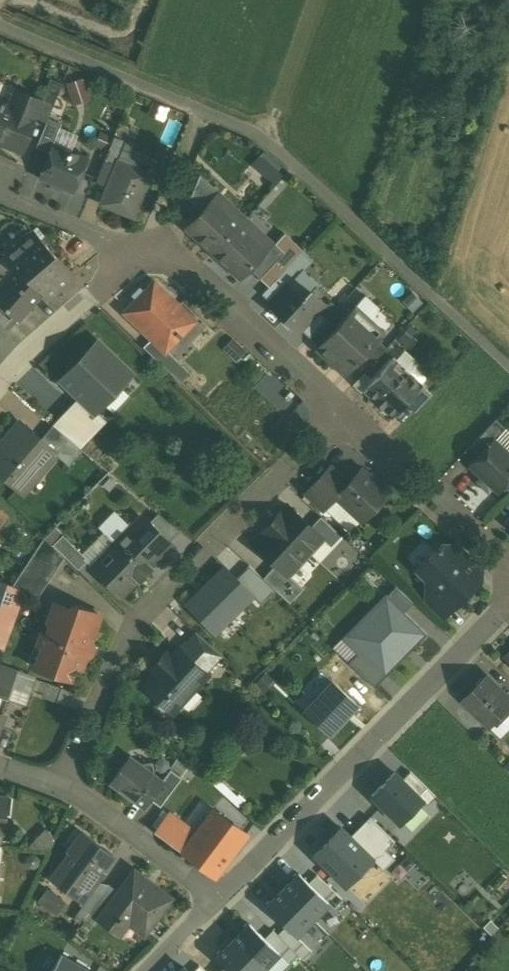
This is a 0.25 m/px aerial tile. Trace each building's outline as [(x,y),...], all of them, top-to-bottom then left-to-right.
[(51,78),(42,99),(43,99),(35,118),(46,122),(48,118),(62,83),(51,78)] [(91,99),(83,78),(65,84),(72,105),(91,99)] [(13,109),(0,104),(0,143),(21,151),(35,118),(43,99),(42,99),(21,90),(13,109)] [(148,115),(161,121),(167,109),(153,103),(148,115)] [(61,123),(48,118),(46,122),(36,147),(49,153),(52,144),(61,123)] [(401,127),(392,123),(387,134),(396,138),(401,127)] [(125,142),(113,137),(104,160),(116,164),(117,161),(125,142)] [(87,158),(52,144),(49,153),(38,178),(73,192),(87,158)] [(264,150),(253,162),(276,184),(287,172),(264,150)] [(151,174),(117,161),(116,164),(100,203),(133,217),(151,174)] [(221,193),(200,173),(190,200),(202,211),(213,200),(214,201),(221,193)] [(246,217),(221,193),(214,201),(213,200),(202,211),(186,228),(213,253),(246,217)] [(246,217),(213,253),(240,277),(248,268),(266,249),(265,248),(271,241),(246,217)] [(71,276),(34,232),(4,258),(15,271),(40,292),(46,298),(71,276)] [(284,233),(275,243),(284,252),(260,279),(269,287),(278,277),(287,285),(287,284),(312,259),(284,233)] [(271,241),(265,248),(266,249),(248,268),(260,279),(284,252),(275,243),(271,241)] [(15,271),(2,286),(0,288),(0,305),(16,320),(40,292),(15,271)] [(269,287),(262,294),(271,302),(287,285),(278,277),(269,287)] [(194,321),(153,282),(124,312),(151,338),(162,348),(163,347),(174,336),(177,338),(194,321)] [(301,297),(287,284),(287,285),(271,302),(269,304),(298,332),(301,329),(317,312),(324,304),(310,291),(304,297),(302,296),(301,297)] [(5,330),(6,331),(16,320),(0,305),(0,326),(5,330)] [(382,334),(353,308),(334,328),(318,345),(316,348),(345,375),(361,357),(377,340),(382,334)] [(325,319),(317,312),(301,329),(309,337),(310,337),(325,319)] [(325,319),(310,337),(318,345),(334,328),(326,320),(325,319)] [(162,348),(151,338),(143,346),(179,382),(189,372),(163,347),(162,348)] [(136,376),(99,340),(61,379),(78,396),(98,415),(136,376)] [(386,349),(377,340),(361,357),(370,366),(386,349)] [(422,385),(393,358),(362,391),(391,419),(405,404),(421,386),(422,385)] [(421,386),(405,404),(414,413),(430,395),(421,386)] [(78,396),(52,424),(80,447),(105,422),(98,415),(78,396)] [(495,419),(471,445),(480,454),(494,439),(495,440),(505,428),(495,419)] [(0,444),(0,473),(17,488),(37,466),(42,470),(55,454),(56,453),(40,439),(20,422),(0,444)] [(80,447),(52,424),(40,439),(56,453),(55,454),(69,466),(83,450),(80,447)] [(469,465),(498,492),(508,480),(508,453),(495,440),(494,439),(480,454),(469,465)] [(331,467),(306,493),(324,509),(336,496),(348,483),(331,467)] [(387,494),(361,470),(348,483),(336,496),(362,521),(387,494)] [(311,527),(287,505),(252,543),(276,565),(285,573),(286,572),(288,575),(322,539),(323,538),(311,527)] [(179,531),(158,513),(149,522),(169,542),(179,531)] [(142,516),(136,522),(128,522),(128,530),(115,544),(146,575),(153,567),(150,565),(171,544),(169,542),(149,522),(142,516)] [(341,536),(321,517),(311,527),(323,538),(322,539),(331,547),(341,536)] [(88,559),(54,527),(45,537),(64,556),(78,569),(88,559)] [(44,536),(12,586),(25,591),(37,598),(64,556),(45,537),(44,536)] [(484,567),(457,543),(447,553),(446,554),(472,579),(473,579),(484,567)] [(146,575),(115,544),(92,567),(121,595),(136,579),(139,582),(146,575)] [(425,579),(454,607),(477,583),(473,579),(472,579),(446,554),(447,553),(439,546),(416,570),(425,579)] [(285,573),(276,565),(263,578),(275,590),(289,603),(303,589),(288,575),(286,572),(285,573)] [(263,578),(250,566),(236,580),(252,595),(262,605),(275,590),(263,578)] [(224,568),(187,605),(216,633),(252,595),(236,580),(224,568)] [(454,607),(425,579),(423,600),(442,619),(454,607)] [(394,585),(384,594),(402,611),(411,602),(394,585)] [(384,594),(344,636),(360,650),(349,662),(373,685),(424,632),(402,611),(384,594)] [(49,627),(46,635),(41,633),(37,645),(41,646),(35,664),(31,663),(30,665),(70,679),(74,666),(82,669),(86,655),(88,654),(90,649),(89,646),(100,615),(72,606),(71,609),(54,603),(47,621),(49,627)] [(195,631),(179,649),(205,673),(221,655),(195,631)] [(179,649),(170,658),(165,653),(151,668),(156,673),(144,686),(160,701),(165,696),(166,697),(168,695),(179,704),(206,675),(205,673),(179,649)] [(16,672),(0,667),(0,718),(16,672)] [(486,675),(462,699),(491,728),(508,709),(508,698),(486,675)] [(332,682),(306,712),(330,734),(357,703),(332,682)] [(130,756),(110,782),(143,807),(149,798),(163,781),(162,780),(154,774),(152,761),(140,763),(130,756)] [(170,769),(162,780),(163,781),(149,798),(160,806),(181,777),(170,769)] [(428,805),(436,797),(411,771),(402,780),(423,801),(428,805)] [(400,824),(423,801),(402,780),(395,773),(372,796),(400,824)] [(0,795),(0,833),(3,833),(4,833),(8,796),(0,795)] [(195,834),(182,851),(215,875),(245,834),(213,810),(195,834)] [(195,834),(168,815),(156,832),(182,851),(195,834)] [(350,837),(373,859),(384,870),(395,859),(387,851),(395,842),(370,817),(350,837)] [(45,851),(58,836),(47,826),(33,841),(45,851)] [(341,828),(314,855),(346,886),(373,859),(350,837),(341,828)] [(112,854),(84,833),(51,878),(80,900),(81,900),(94,882),(92,881),(112,854)] [(152,887),(132,873),(119,891),(99,916),(98,918),(112,928),(120,917),(144,934),(171,898),(154,885),(152,887)] [(298,873),(282,889),(313,920),(329,904),(309,883),(298,873)] [(317,875),(309,883),(329,904),(334,908),(342,900),(317,875)] [(94,882),(81,900),(80,900),(79,901),(90,909),(104,890),(94,882)] [(104,890),(90,909),(99,916),(119,891),(109,883),(104,890)] [(39,898),(58,913),(67,902),(48,887),(39,898)] [(297,936),(313,920),(282,889),(266,905),(286,925),(297,936)] [(264,939),(248,923),(232,939),(263,970),(279,954),(264,939)] [(297,936),(286,925),(277,934),(298,955),(303,960),(312,951),(297,936)] [(273,930),(264,939),(279,954),(290,964),(298,955),(277,934),(273,930)] [(216,955),(232,970),(262,970),(263,970),(232,939),(216,955)] [(52,970),(89,970),(61,955),(52,970)]
